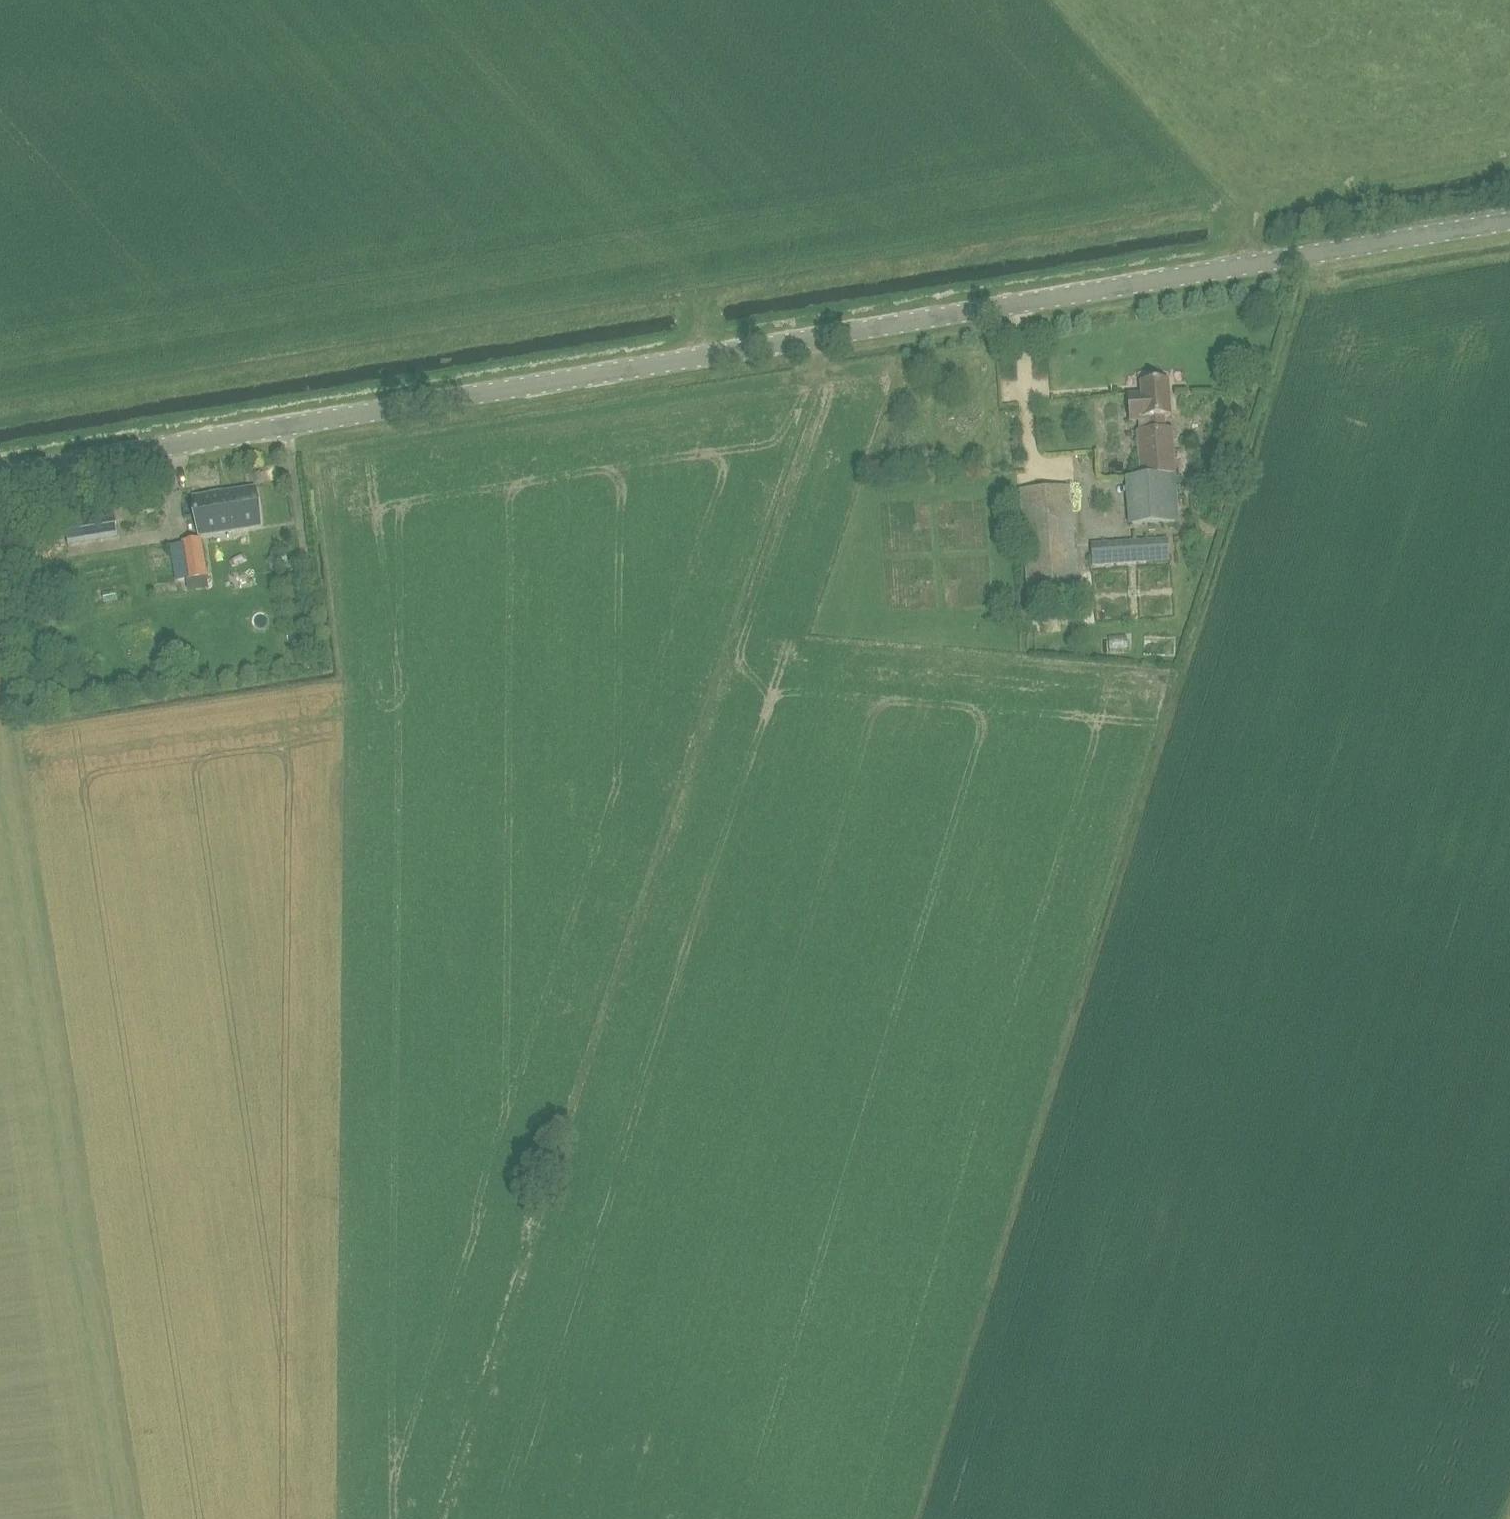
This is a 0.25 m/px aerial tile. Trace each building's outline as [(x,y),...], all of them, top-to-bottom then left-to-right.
[(1124,477),(1128,526),(1178,522),(1175,474),(1176,474),(1173,427),(1166,428),(1165,417),(1171,416),(1169,380),(1139,382),(1140,392),(1126,393),(1128,422),(1138,422),(1138,430),(1135,431),(1138,476),(1124,477)] [(1071,486),(1020,490),(1029,608),(1080,603),(1071,486)] [(195,502),(200,534),(262,524),(257,492),(195,502)] [(188,579),(207,576),(202,539),(183,542),(184,552),(172,554),(175,578),(188,576),(188,579)] [(1161,539),(1091,545),(1092,566),(1169,561),(1168,539),(1161,539)] [(244,594),(261,590),(258,580),(242,584),(244,594)]
